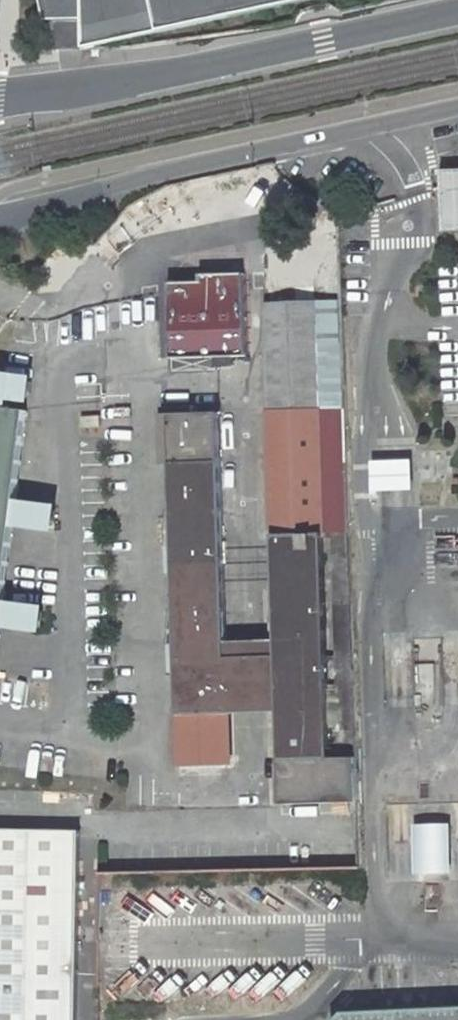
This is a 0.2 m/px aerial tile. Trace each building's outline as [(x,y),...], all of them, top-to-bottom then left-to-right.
[(309,0),(40,0),(45,20),(53,20),(83,19),(84,49),(309,0)] [(53,20),(53,50),(84,49),(83,19),(53,20)] [(441,171),(443,232),(457,232),(457,171),(441,171)] [(216,193),(213,176),(189,181),(193,198),(216,193)] [(172,357),(245,355),(243,285),(170,287),(172,357)] [(229,714),(279,712),(281,805),(358,803),(341,302),(267,304),(276,641),(226,643),(220,413),(169,415),(171,468),(162,468),(164,545),(173,545),(179,729),(173,729),(174,744),(179,744),(180,765),(230,763),(229,714)] [(0,378),(0,407),(7,408),(8,396),(29,399),(31,380),(0,376),(0,378)] [(1,626),(4,602),(13,524),(16,501),(28,410),(7,408),(0,407),(0,631),(1,626)] [(102,412),(84,413),(85,424),(103,423),(102,412)] [(413,490),(412,460),(372,461),(374,491),(413,490)] [(29,502),(16,501),(13,524),(26,526),(27,523),(54,527),(56,508),(29,505),(29,502)] [(16,604),(4,602),(1,626),(14,627),(14,625),(41,628),(44,610),(16,606),(16,604)] [(422,870),(444,869),(444,828),(422,828),(422,870)] [(81,831),(0,829),(0,1019),(77,1019),(81,831)] [(344,1012),(337,1019),(457,1019),(457,1007),(344,1012)]
